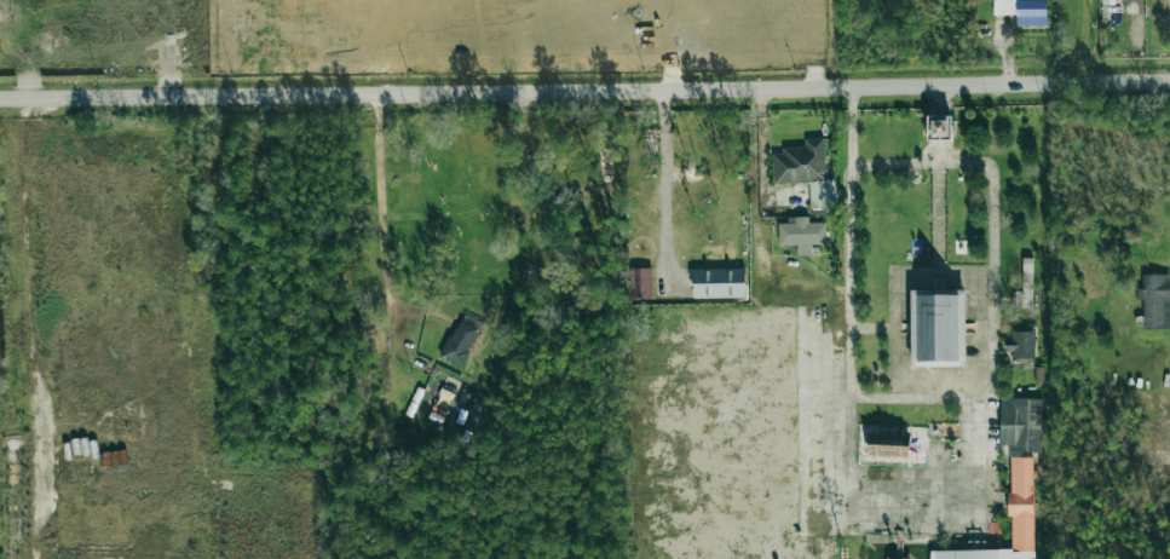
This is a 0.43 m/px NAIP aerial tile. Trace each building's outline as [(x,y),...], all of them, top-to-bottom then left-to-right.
[(1046,0),(993,0),(993,16),(1016,15),(1016,26),(1046,26),(1046,0)] [(951,116),(926,117),(927,140),(952,139),(951,116)] [(809,183),(810,209),(836,208),(835,180),(825,180),(824,138),(804,139),(805,147),(781,148),(781,154),(772,155),(773,184),(809,183)] [(778,224),(778,246),(796,246),(797,256),(811,256),(811,245),(826,245),(825,223),(809,223),(809,217),(787,217),(787,223),(778,224)] [(652,298),(651,268),(628,269),(629,298),(652,298)] [(745,269),(692,269),(692,299),(745,299),(745,269)] [(1169,275),(1142,275),(1142,289),(1135,289),(1135,299),(1143,299),(1143,330),(1169,329),(1169,292),(1169,275)] [(966,367),(965,290),(910,291),(911,367),(966,367)] [(440,358),(461,367),(478,328),(457,319),(440,358)] [(1034,362),(1033,332),(1007,332),(1008,363),(1034,362)] [(1043,399),(1000,398),(999,445),(1008,445),(1008,456),(1023,457),(1023,452),(1041,452),(1043,399)] [(909,456),(909,438),(868,437),(867,455),(909,456)] [(928,558),(1030,558),(1033,558),(1033,458),(1009,458),(1010,550),(928,551),(928,558)]
